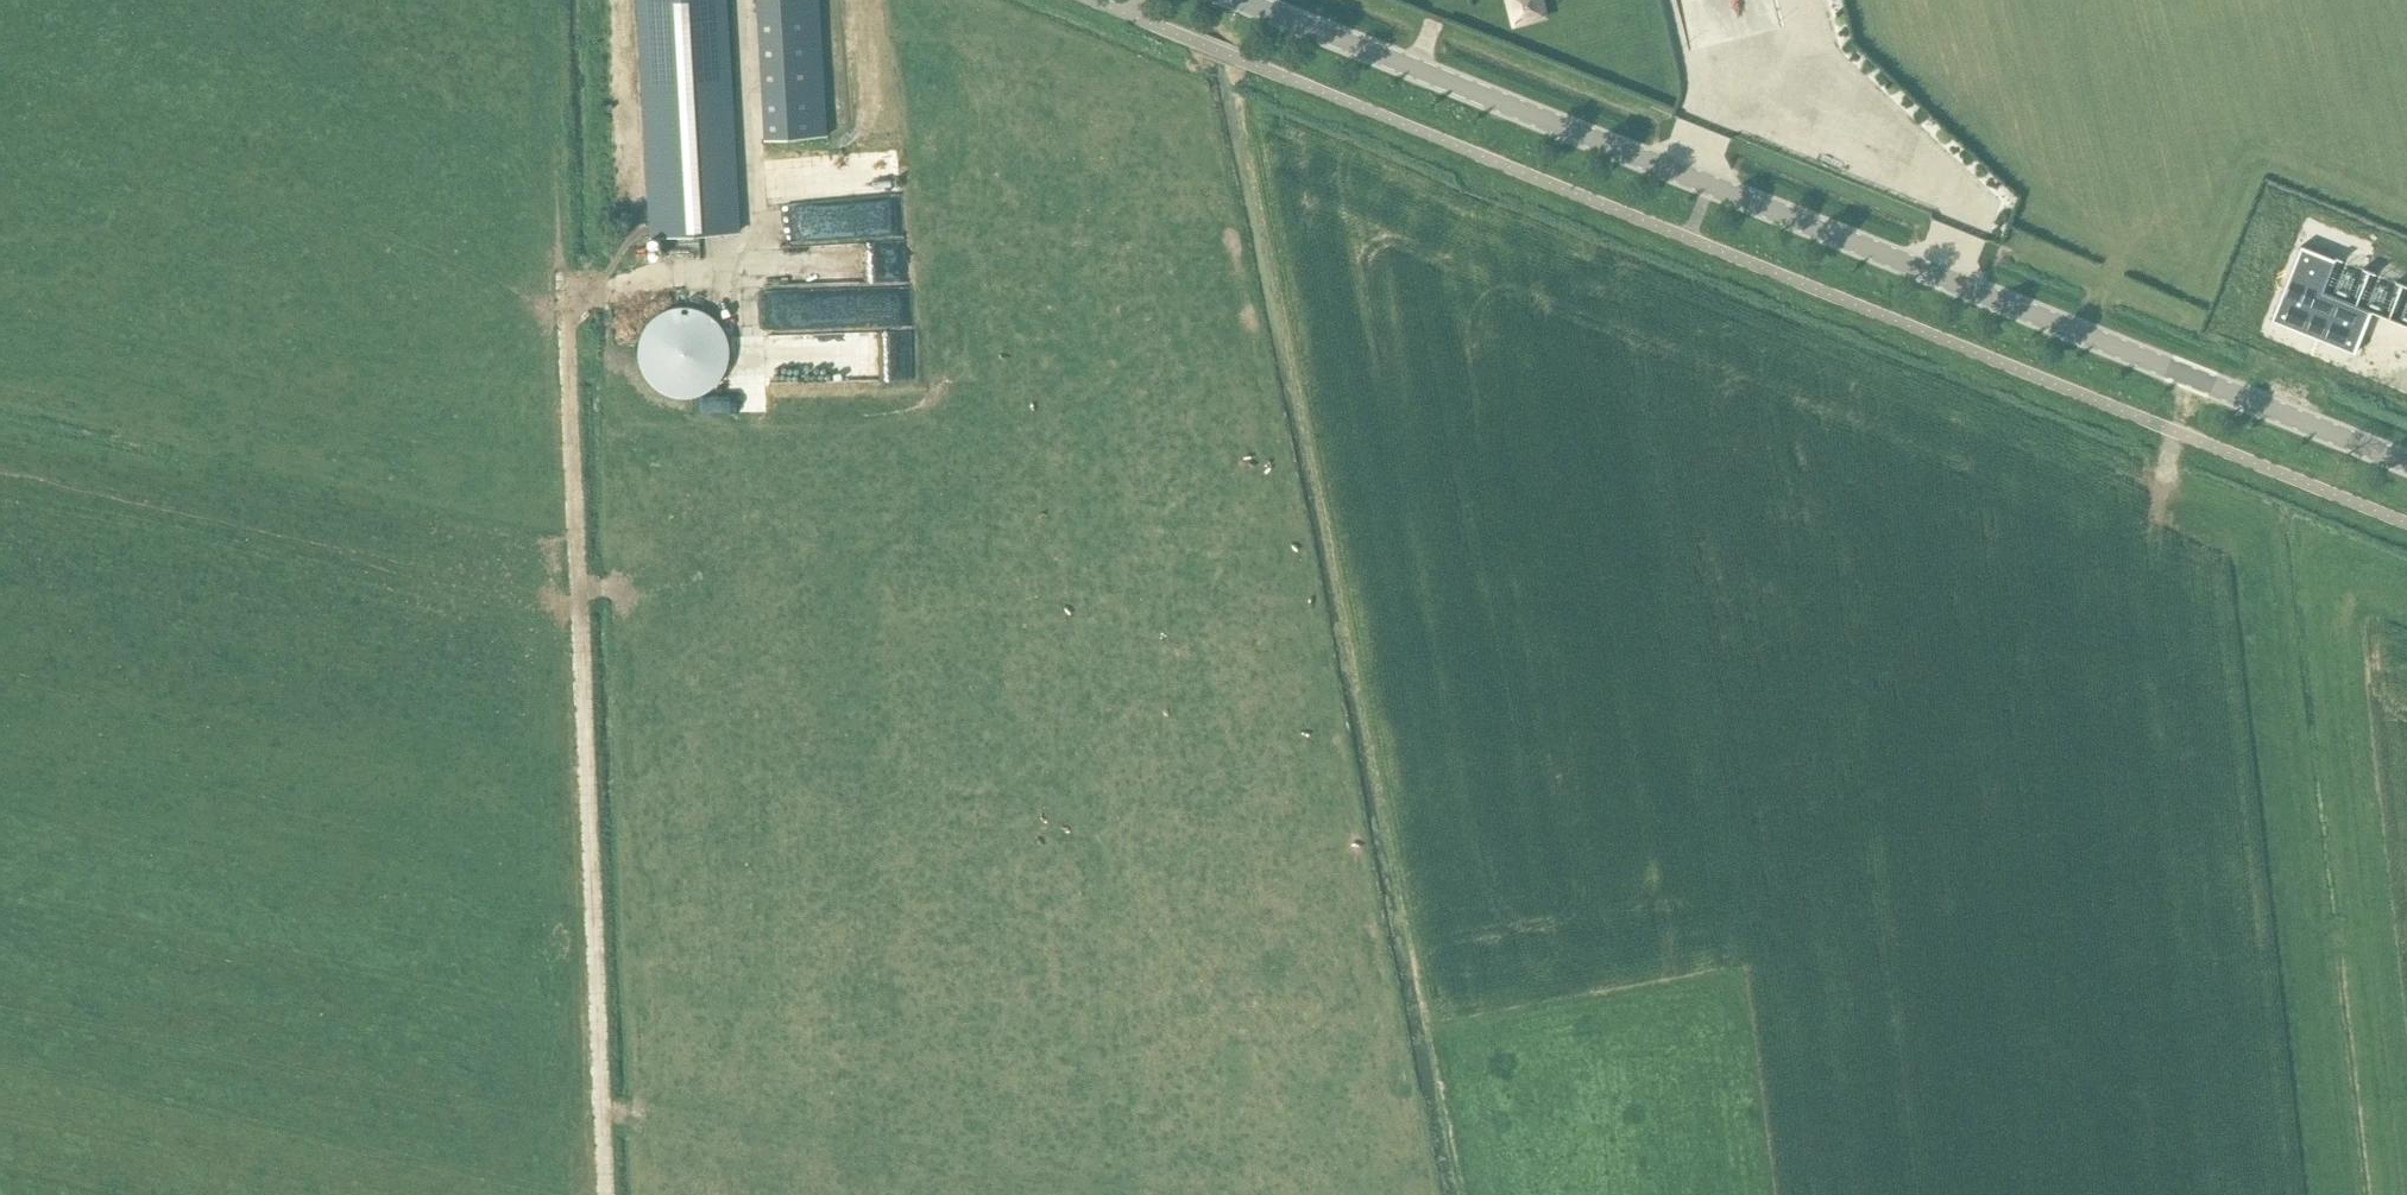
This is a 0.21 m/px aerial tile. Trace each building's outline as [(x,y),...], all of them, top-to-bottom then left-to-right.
[(650,237),(741,232),(728,0),(636,0),(650,237)] [(766,139),(827,136),(820,0),(758,0),(766,139)] [(2271,320),(2354,354),(2371,311),(2406,326),(2406,286),(2395,281),(2375,273),(2363,268),(2342,260),(2335,257),(2335,258),(2335,259),(2301,245),(2271,320)] [(728,343),(728,342),(727,333),(724,324),(721,316),(716,310),(708,304),(702,300),(693,297),(683,296),(672,297),(663,300),(656,304),(650,310),(644,317),(640,324),(637,331),(636,341),(637,351),(639,359),(643,368),(648,374),(654,379),(663,385),(672,387),(682,389),(693,387),(701,385),(710,379),(716,375),(720,369),(725,361),(727,352),(728,343)]
